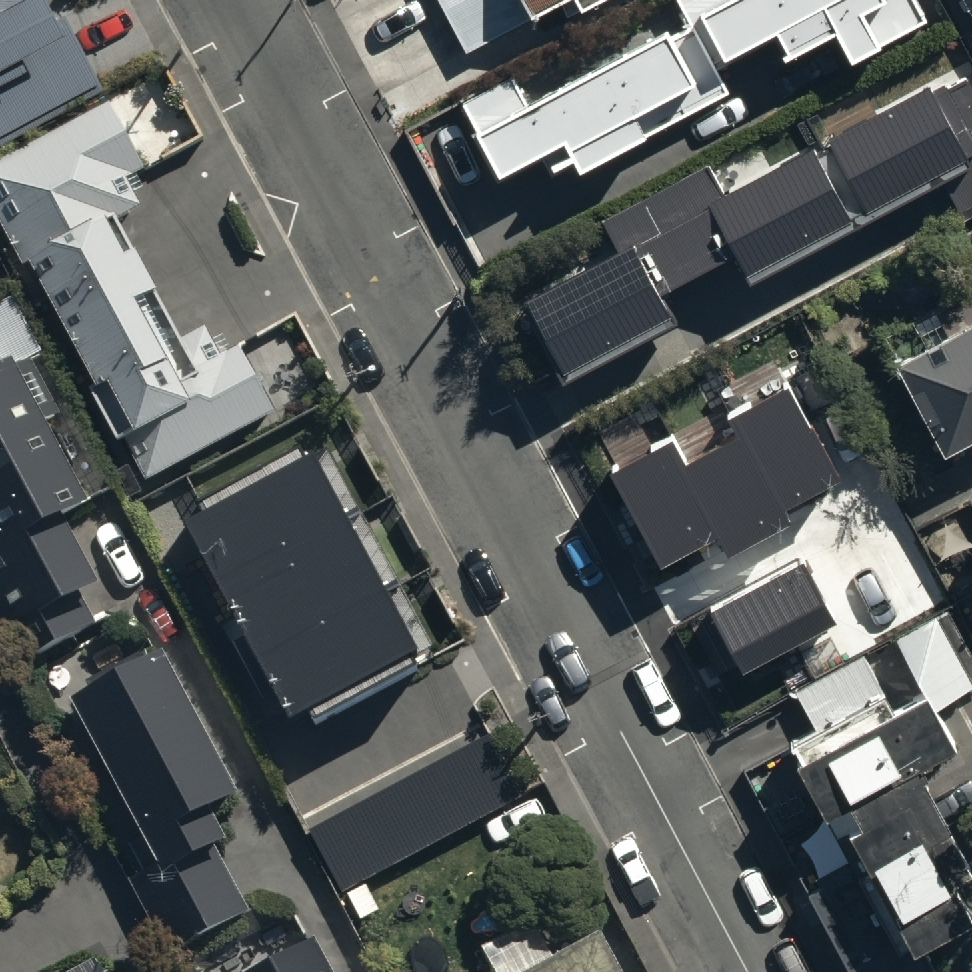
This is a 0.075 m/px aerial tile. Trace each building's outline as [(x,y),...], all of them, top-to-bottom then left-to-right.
[(97,90),(58,16),(40,26),(31,9),(31,0),(0,0),(0,140),(97,90)] [(461,51),(558,0),(435,0),(461,51)] [(461,103),(475,129),(469,132),(493,175),(538,151),(546,167),(567,156),(575,171),(725,89),(709,60),(770,27),(783,53),(829,28),(847,60),(924,19),(913,0),(675,0),(688,24),(664,37),(660,29),(523,104),(509,77),(461,103)] [(971,26),(971,0),(958,0),(971,26)] [(559,367),(666,310),(650,282),(730,239),(743,265),(939,161),(958,197),(971,189),(971,105),(958,79),(939,89),(936,83),(925,89),(919,78),(818,131),(821,136),(812,141),(808,135),(718,183),(703,155),(592,214),(607,242),(517,290),(559,367)] [(0,162),(0,219),(93,395),(88,398),(112,445),(123,440),(145,482),(271,416),(235,348),(222,355),(212,336),(181,352),(105,207),(129,195),(121,179),(141,169),(108,106),(0,162)] [(15,669),(91,626),(72,591),(92,580),(57,518),(83,504),(39,425),(56,416),(24,360),(39,353),(9,298),(0,303),(0,642),(15,669)] [(889,357),(936,451),(971,432),(971,313),(889,357)] [(672,443),(615,474),(667,568),(721,539),(731,557),(794,523),(787,510),(841,480),(787,382),(726,415),(739,439),(685,468),(672,443)] [(301,442),(179,504),(293,724),(414,662),(301,442)] [(803,557),(709,607),(745,676),(839,626),(803,557)] [(918,940),(961,917),(943,883),(967,870),(910,761),(948,741),(931,710),(971,689),(971,660),(945,608),(890,637),(918,689),(887,706),(860,655),(793,690),(810,727),(786,740),(795,757),(789,760),(816,812),(827,806),(838,826),(782,856),(842,968),(837,971),(934,971),(918,940)] [(153,653),(62,703),(152,867),(125,882),(167,959),(245,917),(209,849),(221,843),(204,812),(231,797),(153,653)] [(468,736),(299,826),(327,879),(496,789),(468,736)] [(591,937),(550,959),(528,918),(475,946),(489,971),(609,971),(591,937)] [(308,944),(253,971),(322,971),(308,944)] [(94,956),(64,971),(103,971),(94,956)]
